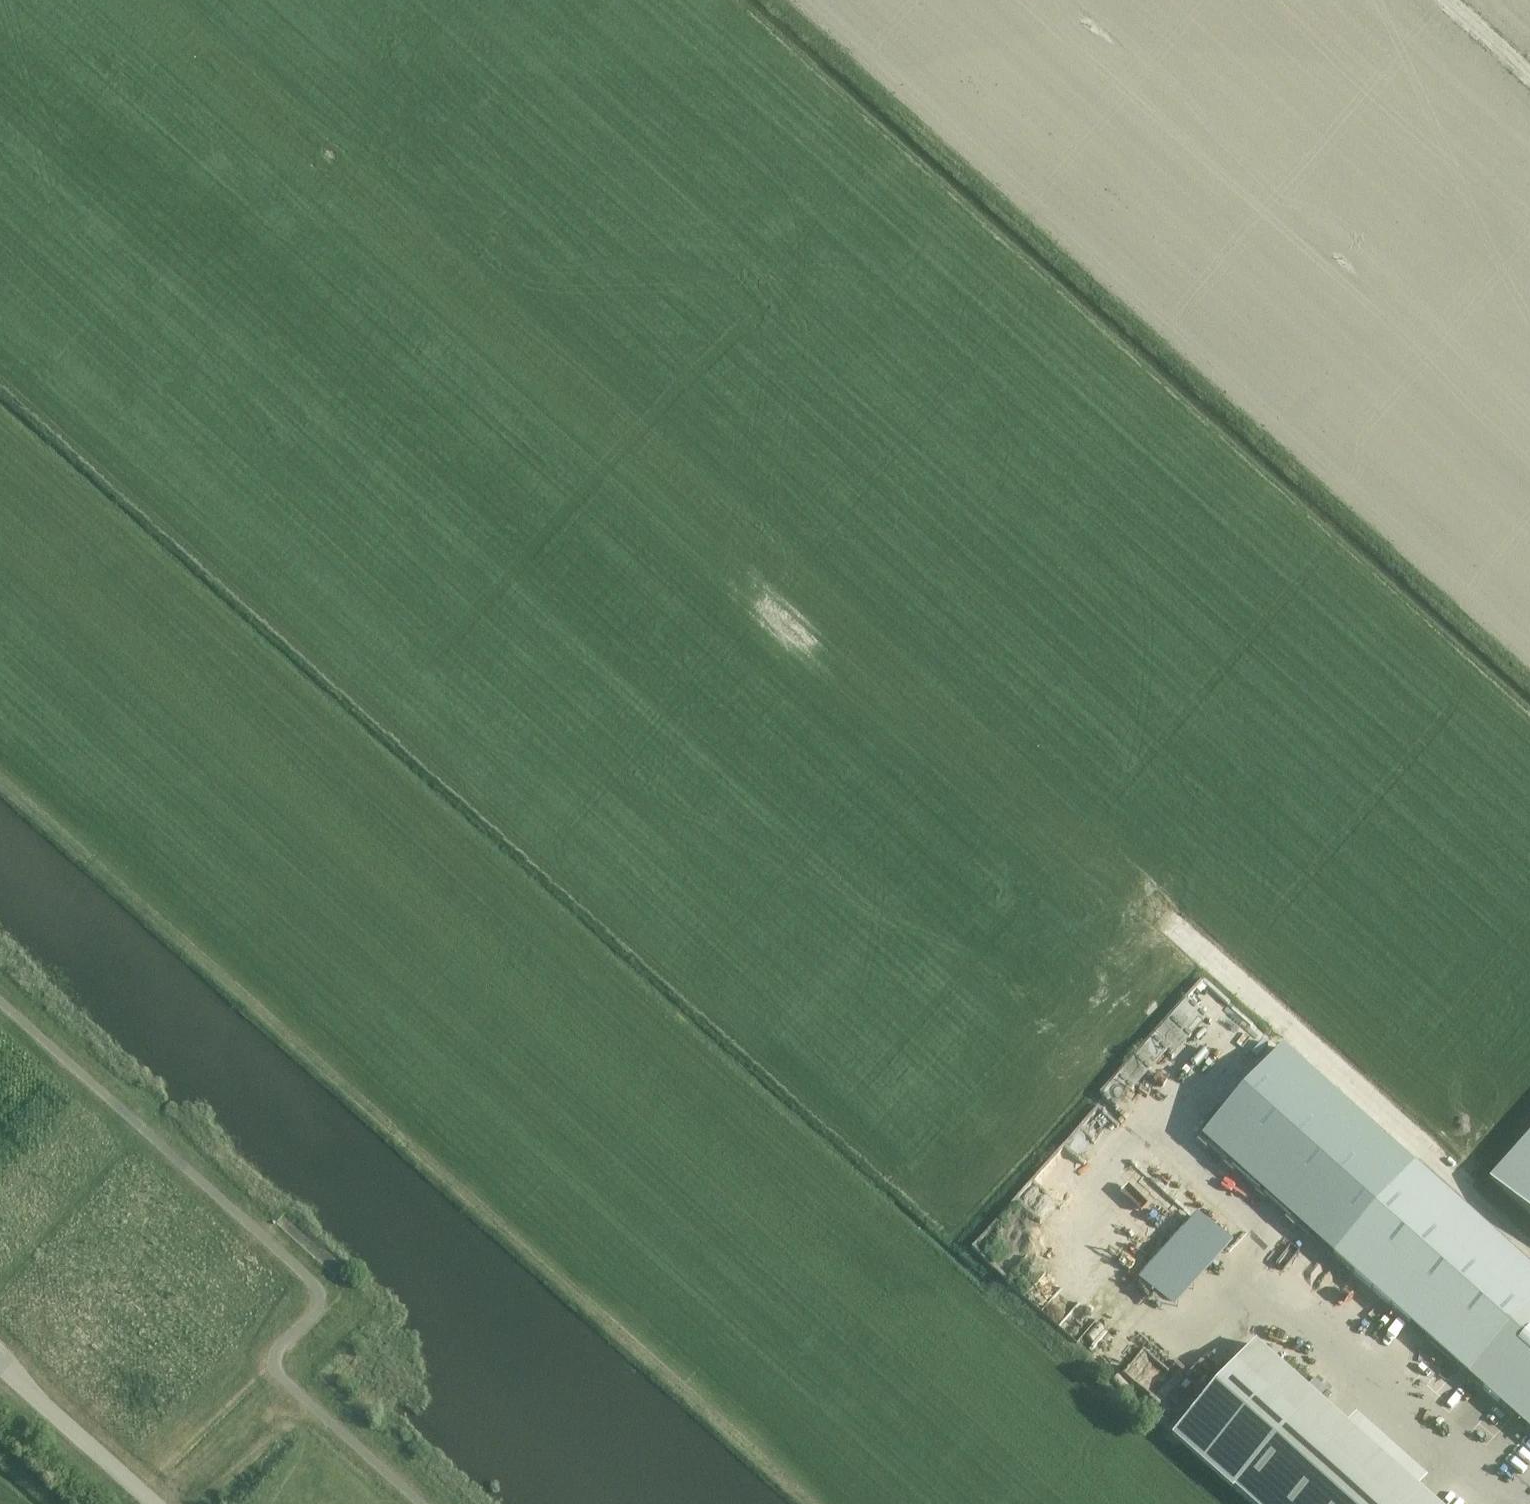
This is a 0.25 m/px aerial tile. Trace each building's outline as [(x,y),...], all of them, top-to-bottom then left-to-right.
[(1167,1047),(1175,1054),(1228,998),(1206,977),(1142,1045),(1157,1058),(1167,1047)] [(1345,1134),(1360,1118),(1315,1076),(1300,1092),(1345,1134)] [(1529,1215),(1529,1142),(1494,1182),(1529,1215)] [(1414,1165),(1333,1256),(1468,1376),(1529,1432),(1529,1269),(1414,1165)] [(1203,1210),(1140,1278),(1171,1307),(1234,1239),(1203,1210)] [(1255,1344),(1182,1425),(1177,1420),(1169,1429),(1174,1434),(1173,1435),(1251,1503),(1434,1503),(1255,1344)]
